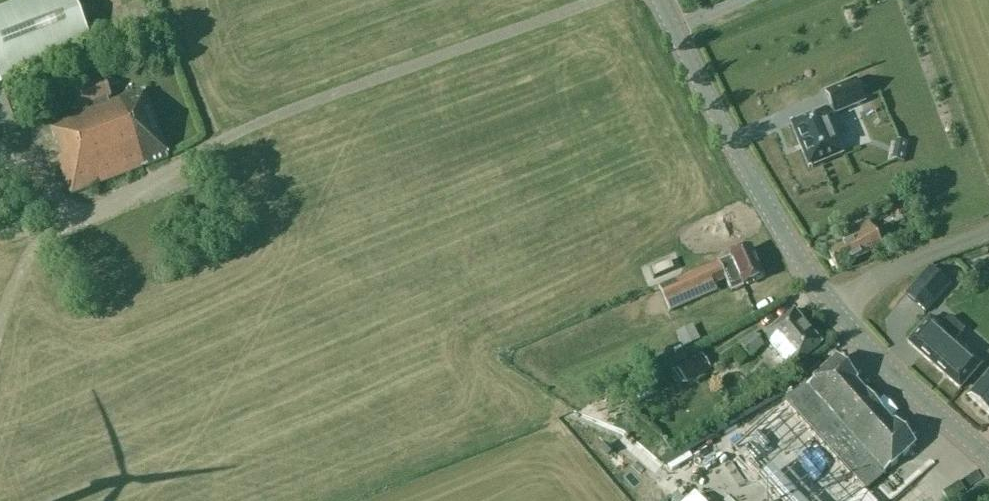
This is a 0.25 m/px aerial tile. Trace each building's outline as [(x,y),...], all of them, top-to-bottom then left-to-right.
[(0,12),(0,83),(0,84),(92,48),(73,0),(32,0),(0,12)] [(148,15),(128,20),(131,30),(150,26),(148,15)] [(81,110),(110,97),(104,80),(75,91),(81,110)] [(864,103),(855,80),(825,93),(831,107),(790,125),(809,169),(843,155),(827,118),(864,103)] [(29,126),(16,91),(0,98),(0,122),(5,135),(29,126)] [(72,195),(168,158),(142,91),(51,126),(57,143),(53,145),(72,195)] [(849,156),(867,147),(852,117),(834,126),(849,156)] [(875,218),(889,212),(885,201),(870,208),(875,218)] [(868,223),(850,233),(841,238),(845,245),(827,255),(837,273),(881,247),(881,246),(889,242),(884,232),(876,237),(868,223)] [(668,311),(685,303),(714,291),(711,284),(723,279),(728,291),(740,285),(741,286),(762,277),(749,249),(729,257),(730,258),(676,282),(658,290),(668,311)] [(929,268),(906,295),(924,311),(947,283),(929,268)] [(792,370),(822,345),(794,311),(764,336),(792,370)] [(981,365),(955,341),(964,331),(949,318),(940,328),(929,318),(907,343),(959,389),(981,365)] [(677,338),(682,349),(700,340),(695,330),(677,338)] [(750,358),(763,347),(754,336),(741,347),(750,358)] [(710,369),(701,354),(676,369),(686,384),(710,369)] [(854,380),(836,359),(806,387),(883,473),(890,467),(890,468),(914,447),(893,423),(892,424),(854,382),(854,380)] [(968,397),(988,416),(988,374),(968,397)] [(634,397),(638,404),(653,394),(649,387),(634,397)] [(787,396),(730,448),(778,500),(882,500),(787,396)]
